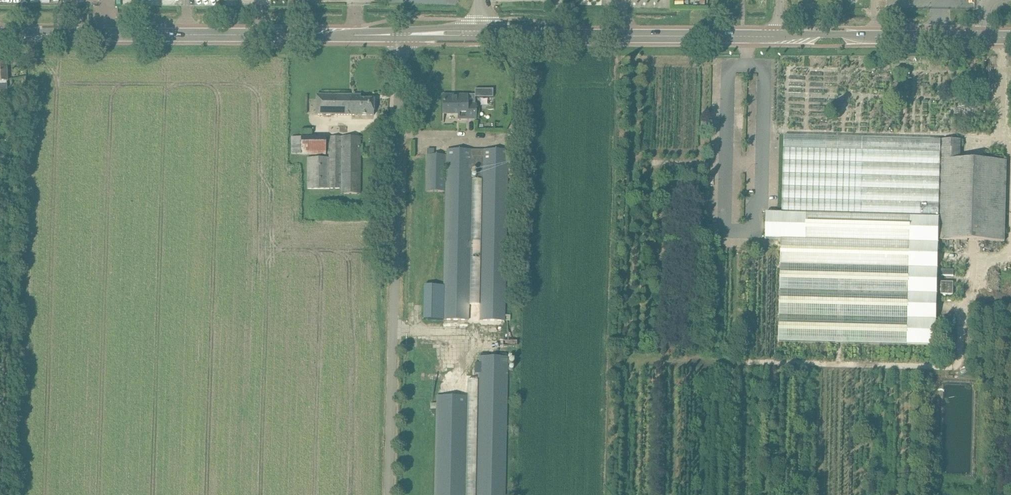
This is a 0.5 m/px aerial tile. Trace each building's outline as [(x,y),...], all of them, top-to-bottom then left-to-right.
[(8,92),(8,82),(7,73),(7,63),(0,63),(0,92),(8,92)] [(316,95),(316,115),(374,116),(374,100),(361,99),(361,96),(316,95)] [(443,96),(443,114),(459,114),(459,119),(475,119),(475,97),(475,96),(467,96),(457,96),(457,98),(444,98),(444,96),(443,96)] [(779,342),(936,345),(938,239),(941,239),(1005,241),(1007,161),(955,159),(956,140),(785,135),(781,213),(767,212),(766,238),(782,239),(779,342)] [(340,189),(340,194),(360,194),(360,137),(328,137),(328,158),(307,159),(307,189),(340,189)] [(447,150),(447,158),(507,158),(508,150),(447,150)] [(509,356),(480,356),(480,362),(477,362),(477,375),(467,375),(467,396),(438,395),(438,403),(432,402),(432,408),(437,408),(436,494),(506,494),(509,356)]
